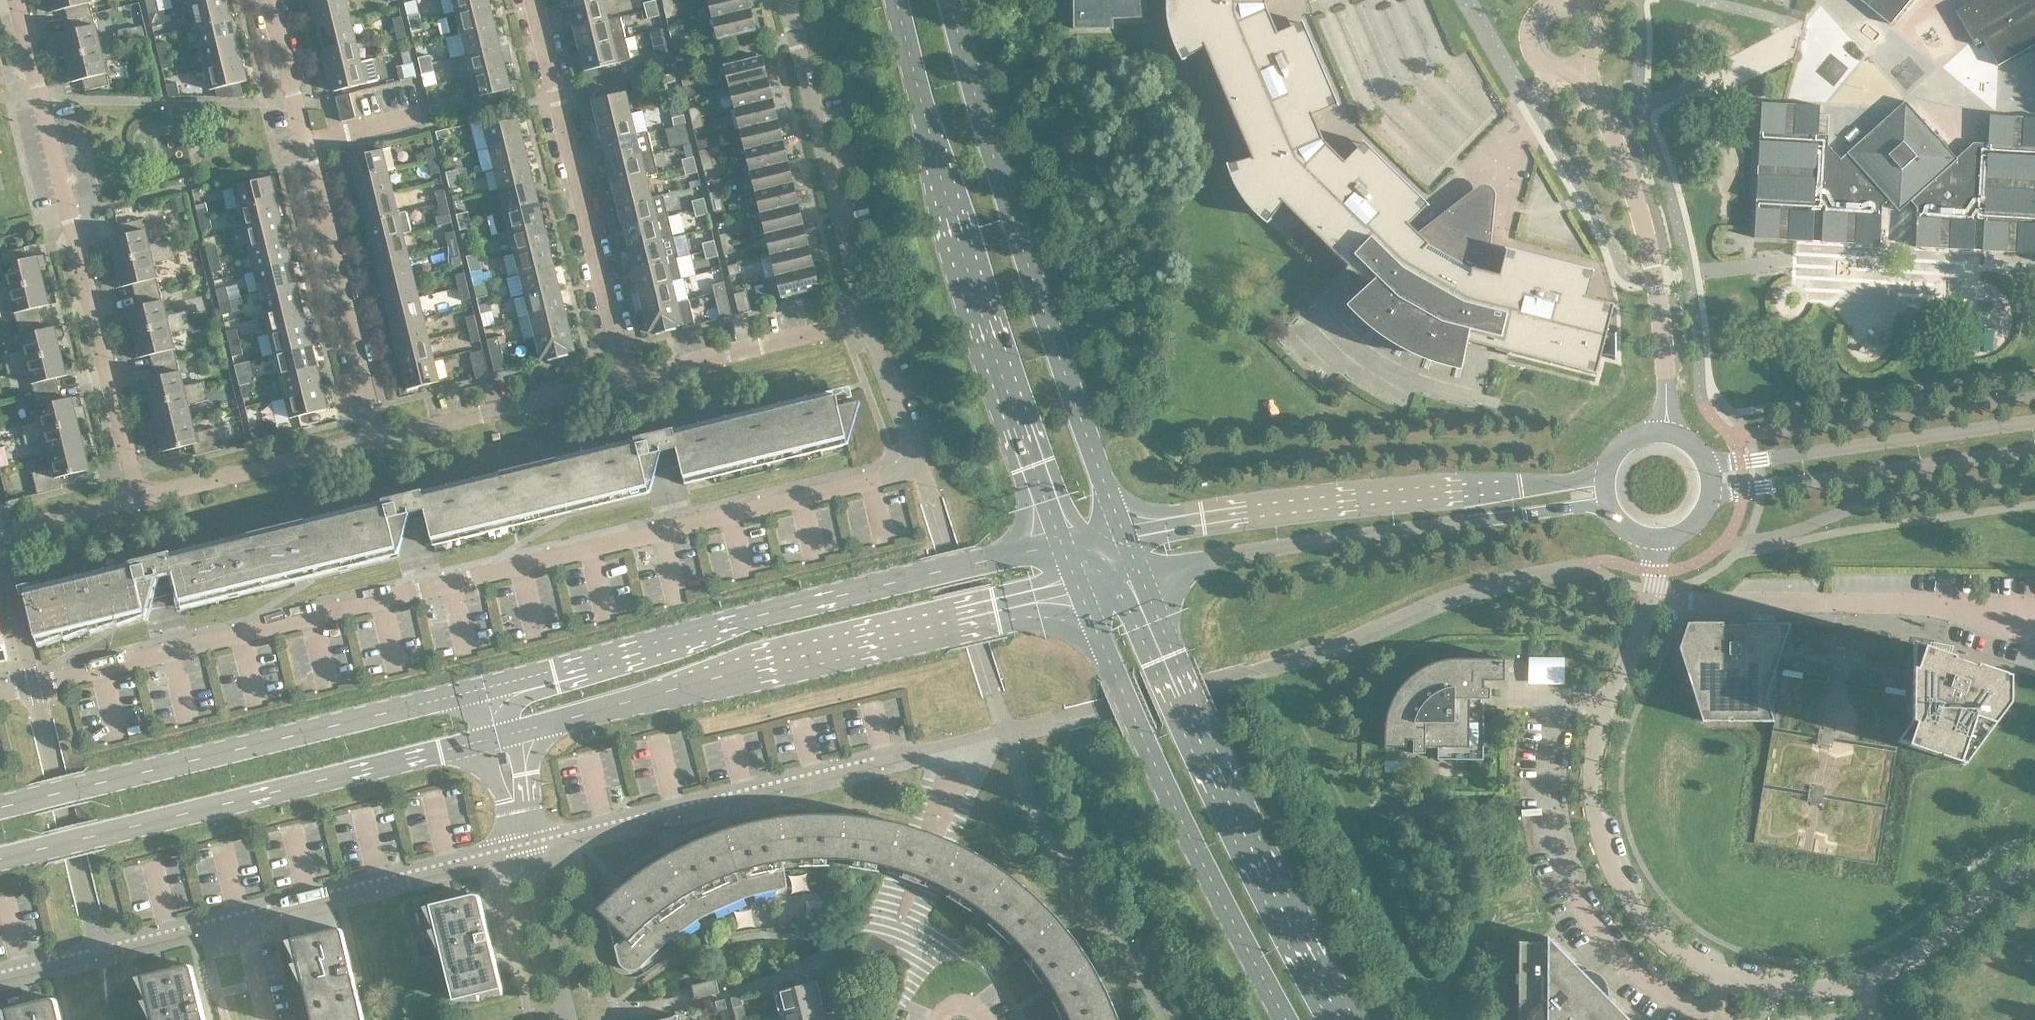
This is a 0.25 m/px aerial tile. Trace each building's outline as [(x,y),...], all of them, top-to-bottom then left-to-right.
[(52,0),(47,2),(49,12),(55,10),(55,11),(65,8),(68,19),(92,13),(90,2),(89,0),(52,0)] [(146,2),(149,15),(160,12),(157,0),(155,0),(146,2)] [(228,0),(210,0),(189,5),(194,26),(232,17),(228,0)] [(346,0),(340,0),(314,6),(319,27),(351,20),(346,0)] [(489,0),(453,0),(456,13),(490,4),(489,0)] [(604,0),(598,0),(569,7),(574,28),(608,20),(604,0)] [(656,0),(655,0),(644,3),(646,10),(658,8),(656,0)] [(749,0),(709,0),(713,18),(751,9),(749,0)] [(1074,28),(1114,28),(1114,18),(1142,18),(1142,0),(1074,0),(1074,28)] [(1168,1),(1168,2),(1168,3),(1168,4),(1168,5),(1168,6),(1168,7),(1168,8),(1168,9),(1168,10),(1168,11),(1168,12),(1168,13),(1168,14),(1168,15),(1168,16),(1168,17),(1168,18),(1168,19),(1169,20),(1169,21),(1169,22),(1169,23),(1169,24),(1169,25),(1170,26),(1170,27),(1170,28),(1170,29),(1170,30),(1171,31),(1171,32),(1171,33),(1172,34),(1172,35),(1172,36),(1172,37),(1173,38),(1173,39),(1173,40),(1174,40),(1174,41),(1174,42),(1174,43),(1175,44),(1175,45),(1175,46),(1176,46),(1176,47),(1177,48),(1177,49),(1177,50),(1178,51),(1179,52),(1179,53),(1179,54),(1180,55),(1180,56),(1181,56),(1181,57),(1182,58),(1182,59),(1182,60),(1183,60),(1183,61),(1185,60),(1184,59),(1205,47),(1253,158),(1229,165),(1229,164),(1227,164),(1228,165),(1228,166),(1228,167),(1228,168),(1229,169),(1229,170),(1230,171),(1230,172),(1230,173),(1230,174),(1231,175),(1231,176),(1232,177),(1232,178),(1232,179),(1233,180),(1233,181),(1234,181),(1234,182),(1234,183),(1235,184),(1235,185),(1236,186),(1236,187),(1237,188),(1237,189),(1238,190),(1239,191),(1239,192),(1240,193),(1240,194),(1241,194),(1241,195),(1242,196),(1242,197),(1243,197),(1243,198),(1244,199),(1244,200),(1245,200),(1245,201),(1246,202),(1246,203),(1247,203),(1248,204),(1248,205),(1249,206),(1250,207),(1250,208),(1251,208),(1252,209),(1252,210),(1253,210),(1254,211),(1254,212),(1255,212),(1256,213),(1256,214),(1257,214),(1258,215),(1259,216),(1260,217),(1261,218),(1262,219),(1263,220),(1264,220),(1265,221),(1266,222),(1267,222),(1267,223),(1268,224),(1269,223),(1268,222),(1283,202),(1346,264),(1370,287),(1355,301),(1354,300),(1348,305),(1348,306),(1349,307),(1350,308),(1351,309),(1352,310),(1353,311),(1354,312),(1355,313),(1355,314),(1356,314),(1357,315),(1358,316),(1359,317),(1360,318),(1362,320),(1363,321),(1364,321),(1365,322),(1366,323),(1367,324),(1368,325),(1369,326),(1370,326),(1370,327),(1371,328),(1372,329),(1373,330),(1374,330),(1375,331),(1376,332),(1377,333),(1378,333),(1380,334),(1381,335),(1382,336),(1383,336),(1384,337),(1385,338),(1386,339),(1387,339),(1388,340),(1389,341),(1390,341),(1391,342),(1392,343),(1393,343),(1394,344),(1395,345),(1396,345),(1398,346),(1399,347),(1400,347),(1401,348),(1402,348),(1403,349),(1404,350),(1405,350),(1407,351),(1408,351),(1409,352),(1410,352),(1411,353),(1412,354),(1413,354),(1414,355),(1416,355),(1417,356),(1418,356),(1419,357),(1420,357),(1421,358),(1423,358),(1424,359),(1425,359),(1426,360),(1427,360),(1429,360),(1430,361),(1431,361),(1432,362),(1433,362),(1435,363),(1436,363),(1437,363),(1438,364),(1439,364),(1441,364),(1442,365),(1443,365),(1444,365),(1445,366),(1447,366),(1448,366),(1449,367),(1450,367),(1452,367),(1453,368),(1454,368),(1455,368),(1457,368),(1458,369),(1459,369),(1460,369),(1462,369),(1462,370),(1464,361),(1462,361),(1466,341),(1509,352),(1596,375),(1601,357),(1601,356),(1615,357),(1615,336),(1607,334),(1607,332),(1614,305),(1586,297),(1593,272),(1594,272),(1594,271),(1505,248),(1505,250),(1506,250),(1500,275),(1487,272),(1492,231),(1484,227),(1487,219),(1485,218),(1485,219),(1464,207),(1465,207),(1464,206),(1458,212),(1451,208),(1418,233),(1408,224),(1427,205),(1428,206),(1429,205),(1363,141),(1362,142),(1363,143),(1345,162),(1325,142),(1324,143),(1323,141),(1324,141),(1313,115),(1337,105),(1337,106),(1339,105),(1303,21),(1301,22),(1302,23),(1278,33),(1267,8),(1266,8),(1266,6),(1267,6),(1267,0),(1168,0),(1168,1)] [(1890,24),(1910,0),(1862,0),(1890,24)] [(1973,41),(1975,45),(1984,40),(1998,65),(2034,44),(2034,0),(1974,0),(1956,11),(1973,41)] [(495,25),(490,4),(456,13),(444,15),(450,36),(461,34),(495,25)] [(677,15),(674,5),(664,8),(666,18),(677,15)] [(659,15),(658,8),(646,10),(648,18),(659,15)] [(756,31),(751,9),(713,18),(719,40),(756,31)] [(163,25),(160,12),(149,15),(152,28),(163,25)] [(95,25),(92,13),(68,19),(71,31),(60,33),(55,35),(57,45),(63,44),(66,57),(121,44),(119,34),(99,39),(95,24),(95,25)] [(419,13),(408,16),(409,24),(421,21),(419,13)] [(404,29),(401,16),(392,18),(395,31),(404,29)] [(237,38),(232,17),(194,26),(200,47),(237,38)] [(579,49),(614,41),(625,38),(620,17),(608,20),(574,28),(579,49)] [(356,41),(351,20),(319,27),(324,48),(356,41)] [(423,29),(421,21),(409,24),(411,32),(423,29)] [(500,46),(495,25),(461,34),(466,54),(500,46)] [(141,27),(129,30),(132,40),(144,38),(141,27)] [(407,41),(404,29),(395,31),(398,44),(407,41)] [(242,59),(237,38),(200,47),(205,68),(242,59)] [(625,38),(614,41),(579,49),(585,71),(631,60),(625,38)] [(682,38),(672,41),(674,51),(685,48),(682,38)] [(361,61),(356,41),(324,48),(329,69),(361,61)] [(167,42),(156,44),(159,57),(170,54),(167,42)] [(123,53),(121,44),(66,57),(70,71),(64,72),(67,83),(72,81),(72,82),(82,79),(85,90),(110,84),(107,73),(104,58),(123,53)] [(669,56),(666,45),(648,49),(651,61),(669,56)] [(506,67),(500,46),(466,54),(471,75),(506,67)] [(413,63),(409,50),(400,52),(404,65),(413,63)] [(173,67),(170,54),(159,57),(162,70),(173,67)] [(430,55),(418,58),(420,66),(432,63),(430,55)] [(725,65),(730,87),(768,78),(762,56),(725,65)] [(247,81),(242,59),(205,68),(210,90),(215,88),(217,97),(244,97),(240,82),(247,81)] [(373,59),(361,61),(329,69),(334,91),(378,80),(373,59)] [(433,71),(432,63),(420,66),(422,74),(433,71)] [(511,89),(506,67),(471,75),(460,78),(465,100),(511,89)] [(675,80),(674,72),(662,75),(664,83),(675,80)] [(691,73),(681,76),(683,86),(694,83),(691,73)] [(773,99),(768,78),(730,87),(735,108),(773,99)] [(177,83),(166,85),(169,96),(180,96),(177,83)] [(592,100),(597,121),(631,113),(626,91),(592,100)] [(356,118),(350,93),(336,97),(342,121),(356,118)] [(778,120),(773,99),(735,108),(741,129),(778,120)] [(1905,101),(1847,153),(1889,200),(1899,211),(1911,201),(1957,159),(1936,135),(1905,101)] [(1754,238),(1793,240),(1880,245),(1882,206),(1889,200),(1847,153),(1840,159),(1827,145),(1828,135),(1818,134),(1820,106),(1761,102),(1754,238)] [(441,104),(430,107),(432,114),(443,112),(441,104)] [(699,106),(689,109),(691,119),(702,116),(699,106)] [(636,134),(631,113),(597,121),(602,142),(636,134)] [(686,122),(684,114),(672,117),(674,125),(686,122)] [(1989,115),(1988,144),(1975,143),(1957,159),(1911,201),(1917,208),(1915,247),(1982,250),(2034,253),(2034,117),(1989,115)] [(704,126),(702,116),(691,119),(694,129),(704,126)] [(484,126),(489,148),(523,139),(518,118),(484,126)] [(783,141),(778,120),(741,129),(746,150),(783,141)] [(688,130),(686,122),(674,125),(676,132),(688,130)] [(448,129),(436,132),(438,140),(450,137),(448,129)] [(648,131),(636,134),(602,142),(607,163),(653,152),(648,131)] [(528,160),(523,139),(489,148),(494,169),(528,160)] [(788,162),(783,141),(746,150),(751,171),(788,162)] [(436,159),(433,146),(424,148),(427,161),(436,159)] [(356,179),(388,171),(396,169),(391,147),(351,157),(356,179)] [(709,148),(699,151),(701,161),(712,158),(709,148)] [(658,173),(653,152),(607,163),(613,184),(647,176),(658,173)] [(696,164),(694,156),(683,159),(684,167),(696,164)] [(714,168),(712,158),(701,161),(704,171),(714,168)] [(439,171),(436,159),(427,161),(430,174),(439,171)] [(534,181),(528,160),(494,169),(499,190),(534,181)] [(793,183),(788,162),(751,171),(756,192),(793,183)] [(698,172),(696,164),(684,167),(686,174),(698,172)] [(458,169),(446,172),(448,180),(459,177),(458,169)] [(393,192),(388,171),(356,179),(361,200),(393,192)] [(233,186),(239,207),(276,198),(271,176),(233,186)] [(652,197),(647,176),(613,184),(618,205),(652,197)] [(461,185),(459,177),(448,180),(450,188),(461,185)] [(700,179),(689,181),(691,187),(701,184),(700,179)] [(539,202),(534,181),(499,190),(505,211),(539,202)] [(798,204),(793,183),(756,192),(761,213),(798,204)] [(447,201),(443,188),(434,190),(438,203),(447,201)] [(720,190),(709,193),(712,203),(722,200),(720,190)] [(398,213),(393,192),(361,200),(366,221),(398,213)] [(663,194),(652,197),(618,205),(623,226),(669,215),(663,194)] [(182,197),(169,200),(172,214),(185,211),(182,197)] [(281,219),(276,198),(239,207),(244,228),(281,219)] [(706,206),(704,198),(693,201),(695,209),(706,206)] [(725,210),(722,200),(712,203),(714,213),(725,210)] [(450,213),(447,201),(438,203),(441,216),(450,213)] [(206,202),(195,204),(198,217),(209,215),(206,202)] [(544,223),(539,202),(505,211),(493,214),(498,234),(510,232),(544,223)] [(804,225),(798,204),(761,213),(766,234),(804,225)] [(708,213),(706,206),(695,209),(697,216),(708,213)] [(410,210),(398,213),(366,221),(371,242),(403,234),(415,231),(410,210)] [(468,211),(456,214),(458,222),(470,219),(468,211)] [(212,227),(209,215),(198,217),(201,230),(212,227)] [(628,247),(662,239),(674,236),(669,215),(623,226),(628,247)] [(113,248),(116,262),(171,249),(169,239),(149,244),(146,229),(145,229),(142,218),(118,224),(121,235),(110,238),(111,238),(105,240),(108,250),(113,248)] [(286,240),(281,219),(244,228),(249,249),(286,240)] [(472,227),(470,219),(458,222),(460,230),(472,227)] [(549,244),(544,223),(510,232),(515,253),(549,244)] [(809,246),(804,225),(766,234),(771,255),(809,246)] [(457,243),(454,230),(445,232),(448,245),(457,243)] [(730,232),(719,235),(722,245),(732,242),(730,232)] [(409,255),(403,234),(371,242),(376,262),(409,255)] [(674,236),(662,239),(628,247),(633,268),(667,260),(677,257),(679,257),(674,236)] [(292,261),(286,240),(249,249),(254,270),(292,261)] [(717,248),(715,240),(703,243),(705,251),(717,248)] [(735,252),(732,242),(722,245),(724,255),(735,252)] [(460,255),(457,243),(448,245),(451,257),(460,255)] [(216,244),(206,246),(209,259),(219,256),(216,244)] [(554,265),(549,244),(515,253),(520,274),(554,265)] [(814,267),(809,246),(771,255),(777,276),(814,267)] [(43,280),(40,266),(45,265),(43,255),(38,256),(37,256),(27,258),(25,247),(0,253),(3,264),(2,264),(6,279),(0,281),(0,291),(43,280)] [(719,255),(717,248),(705,251),(707,258),(719,255)] [(174,258),(171,249),(116,262),(120,276),(114,277),(117,287),(122,286),(133,284),(135,295),(160,289),(157,278),(154,263),(174,258)] [(478,253),(466,256),(468,264),(480,261),(478,253)] [(414,276),(409,255),(376,262),(381,283),(414,276)] [(222,269),(219,256),(209,259),(212,272),(222,269)] [(677,257),(667,260),(633,268),(638,289),(672,281),(682,278),(677,257)] [(297,282),(292,261),(254,270),(259,291),(297,282)] [(482,269),(480,261),(468,264),(470,272),(482,269)] [(559,286),(554,265),(520,274),(525,295),(559,286)] [(819,289),(814,267),(777,276),(782,298),(819,289)] [(491,270),(471,275),(473,285),(493,280),(491,270)] [(467,285),(464,272),(455,274),(458,287),(467,285)] [(742,273),(730,276),(732,287),(745,284),(742,273)] [(419,297),(414,276),(381,283),(387,304),(419,297)] [(43,280),(0,291),(0,301),(11,298),(14,313),(15,313),(17,324),(42,318),(39,307),(49,304),(55,303),(52,293),(47,294),(43,280)] [(677,302),(672,281),(638,289),(643,310),(677,302)] [(302,303),(297,282),(259,291),(264,312),(302,303)] [(726,290),(724,282),(712,285),(714,293),(726,290)] [(751,311),(745,284),(732,287),(739,314),(751,311)] [(470,297),(467,285),(458,287),(461,300),(470,297)] [(226,286),(216,288),(219,301),(229,298),(226,286)] [(564,307),(559,286),(525,295),(530,316),(564,307)] [(162,300),(160,289),(135,295),(138,306),(128,309),(122,310),(125,320),(130,319),(134,333),(189,320),(186,310),(166,315),(163,300),(162,300)] [(732,316),(726,290),(714,293),(720,318),(732,316)] [(488,295),(477,298),(478,306),(490,303),(488,295)] [(424,318),(419,297),(387,304),(392,325),(424,318)] [(233,311),(229,298),(219,301),(222,314),(233,311)] [(676,325),(683,324),(684,327),(695,325),(689,299),(677,302),(643,310),(649,332),(656,330),(657,334),(677,329),(676,325)] [(307,324),(302,303),(264,312),(270,333),(307,324)] [(492,311),(490,303),(478,306),(480,314),(492,311)] [(570,328),(564,307),(530,316),(535,337),(570,328)] [(1978,313),(1967,312),(1966,335),(1977,335),(1978,313)] [(1997,314),(1986,313),(1985,335),(1996,336),(1997,314)] [(477,327),(474,314),(465,316),(468,329),(477,327)] [(45,329),(42,318),(17,324),(20,335),(23,350),(4,355),(6,364),(61,351),(57,337),(63,336),(60,326),(55,327),(45,329)] [(429,339),(424,318),(392,325),(397,346),(429,339)] [(191,329),(189,320),(134,333),(137,347),(132,348),(134,358),(140,357),(150,355),(153,366),(177,360),(174,349),(175,349),(171,334),(191,329)] [(312,345),(307,324),(270,333),(275,354),(312,345)] [(480,339),(477,327),(468,329),(472,342),(480,339)] [(237,328),(226,330),(229,343),(240,340),(237,328)] [(575,350),(570,328),(535,337),(541,358),(548,357),(549,360),(569,355),(568,352),(575,350)] [(498,337),(487,340),(489,348),(500,345),(498,337)] [(434,360),(429,339),(397,346),(402,367),(434,360)] [(243,353),(240,340),(229,343),(232,356),(243,353)] [(317,366),(312,345),(275,354),(280,375),(317,366)] [(507,371),(500,345),(489,348),(495,374),(507,371)] [(489,375),(483,350),(470,353),(476,378),(489,375)] [(64,365),(61,351),(6,364),(8,374),(28,369),(32,384),(35,395),(59,389),(56,378),(67,375),(72,373),(70,363),(64,365)] [(180,371),(177,360),(153,366),(155,377),(145,379),(145,380),(140,381),(142,391),(148,390),(151,404),(206,390),(204,381),(184,386),(180,371)] [(249,360),(234,364),(236,372),(239,385),(250,382),(255,381),(249,360)] [(440,381),(434,360),(402,367),(407,389),(440,381)] [(322,387),(317,366),(280,375),(285,396),(322,387)] [(253,395),(250,382),(239,385),(242,398),(253,395)] [(850,386),(835,390),(835,389),(674,429),(674,428),(634,438),(422,490),(382,499),(383,500),(170,552),(170,551),(131,561),(130,561),(40,584),(39,580),(19,585),(21,595),(25,594),(36,636),(117,616),(145,614),(146,614),(152,595),(153,595),(159,574),(173,571),(181,605),(294,578),(296,583),(303,580),(301,576),(398,552),(404,533),(410,513),(425,509),(433,544),(650,491),(656,471),(662,451),(676,448),(685,482),(793,456),(848,443),(860,403),(860,401),(839,406),(838,400),(853,397),(850,386)] [(328,409),(322,387),(285,396),(290,418),(328,409)] [(62,400),(59,389),(35,395),(37,406),(41,421),(21,425),(23,435),(78,422),(75,408),(80,406),(78,396),(72,398),(72,397),(62,400)] [(208,400),(206,390),(151,404),(154,417),(149,419),(151,428),(192,418),(188,405),(208,400)] [(195,432),(192,418),(151,428),(154,438),(159,436),(163,451),(193,444),(196,455),(220,449),(215,427),(195,432)] [(81,435),(78,422),(23,435),(25,444),(45,440),(49,453),(89,443),(87,434),(81,435)] [(275,422),(250,428),(253,441),(279,435),(275,422)] [(91,453),(89,443),(49,453),(52,467),(32,472),(38,494),(62,488),(59,477),(90,469),(86,454),(91,453)] [(1723,622),(1688,622),(1680,648),(1703,721),(1774,721),(1753,843),(1876,863),(1897,742),(1900,743),(1964,765),(2010,704),(2010,676),(1977,665),(1976,668),(1954,660),(1955,657),(1950,656),(1951,654),(1929,646),(1929,649),(1913,643),(1902,640),(1887,636),(1869,632),(1861,630),(1849,628),(1833,626),(1823,625),(1811,624),(1799,623),(1791,623),(1786,623),(1774,623),(1774,620),(1751,620),(1751,622),(1747,622),(1747,626),(1723,625),(1723,622)] [(8,659),(0,625),(0,661),(8,659)] [(1385,731),(1385,745),(1385,747),(1407,748),(1407,740),(1414,740),(1414,753),(1425,753),(1425,747),(1438,748),(1438,760),(1483,760),(1484,710),(1479,710),(1479,699),(1490,699),(1490,688),(1484,688),(1484,681),(1505,681),(1505,659),(1458,659),(1453,659),(1448,659),(1443,660),(1440,661),(1435,663),(1431,664),(1428,666),(1424,667),(1420,670),(1417,672),(1413,675),(1409,679),(1405,683),(1402,686),(1398,691),(1396,694),(1394,698),(1392,701),(1391,704),(1390,707),(1388,711),(1388,713),(1387,718),(1386,723),(1385,727),(1385,731)] [(815,859),(813,813),(787,815),(776,817),(754,821),(733,826),(722,830),(697,840),(671,852),(663,857),(644,869),(626,883),(617,890),(597,909),(609,920),(619,961),(620,963),(620,965),(621,966),(622,967),(624,969),(626,970),(628,971),(630,971),(631,971),(634,971),(635,971),(638,970),(640,968),(649,958),(664,944),(671,939),(684,928),(699,919),(706,915),(726,905),(745,898),(753,895),(770,891),(787,887),(785,870),(783,861),(792,860),(815,859)] [(841,814),(813,813),(815,859),(838,859),(847,860),(867,862),(874,817),(851,814),(841,814)] [(905,871),(916,876),(933,833),(915,827),(908,825),(896,822),(874,817),(867,862),(886,866),(888,866),(891,867),(892,867),(893,868),(895,868),(897,869),(900,870),(902,870),(905,871)] [(950,840),(933,833),(916,876),(928,880),(935,883),(936,883),(943,886),(946,888),(963,897),(987,859),(967,848),(956,843),(950,840)] [(1005,871),(987,859),(963,897),(979,908),(984,912),(986,914),(1005,929),(1035,895),(1014,877),(1005,871)] [(477,894),(475,894),(469,895),(431,904),(431,905),(428,905),(428,906),(431,905),(437,928),(433,929),(434,930),(437,929),(454,999),(478,994),(479,997),(480,997),(479,993),(501,988),(502,991),(503,991),(502,988),(480,898),(480,897),(480,896),(478,895),(477,894)] [(1054,914),(1035,895),(1005,929),(1021,945),(1028,952),(1039,967),(1076,940),(1062,923),(1054,914)] [(337,927),(336,927),(294,938),(290,939),(290,940),(294,939),(299,962),(296,962),(296,963),(300,962),(314,1019),(365,1019),(343,931),(342,930),(341,928),(339,928),(338,927),(337,927)] [(1600,989),(1603,985),(1593,975),(1590,978),(1549,936),(1548,949),(1543,949),(1543,941),(1519,941),(1518,1019),(1631,1019),(1600,989)] [(1088,958),(1076,940),(1039,967),(1050,982),(1055,991),(1066,1011),(1107,991),(1094,967),(1088,958)] [(187,964),(144,975),(140,976),(140,977),(144,976),(149,998),(146,999),(146,1000),(150,999),(155,1019),(206,1019),(193,967),(192,966),(191,965),(189,964),(187,964)] [(719,992),(716,978),(691,984),(695,998),(719,992)] [(823,1003),(817,980),(774,991),(780,1014),(782,1013),(782,1012),(820,1003),(821,1004),(823,1003)] [(1107,991),(1066,1011),(1070,1019),(1119,1019),(1117,1016),(1107,991)] [(743,1004),(740,995),(730,997),(733,1007),(743,1004)] [(52,997),(51,997),(8,1008),(5,1009),(5,1010),(8,1009),(11,1019),(62,1019),(57,1001),(57,1000),(57,999),(56,999),(55,998),(54,998),(53,997),(52,997)] [(727,1008),(725,999),(715,1001),(717,1010),(727,1008)] [(821,1004),(820,1003),(782,1012),(782,1013),(784,1019),(825,1019),(821,1004)]
